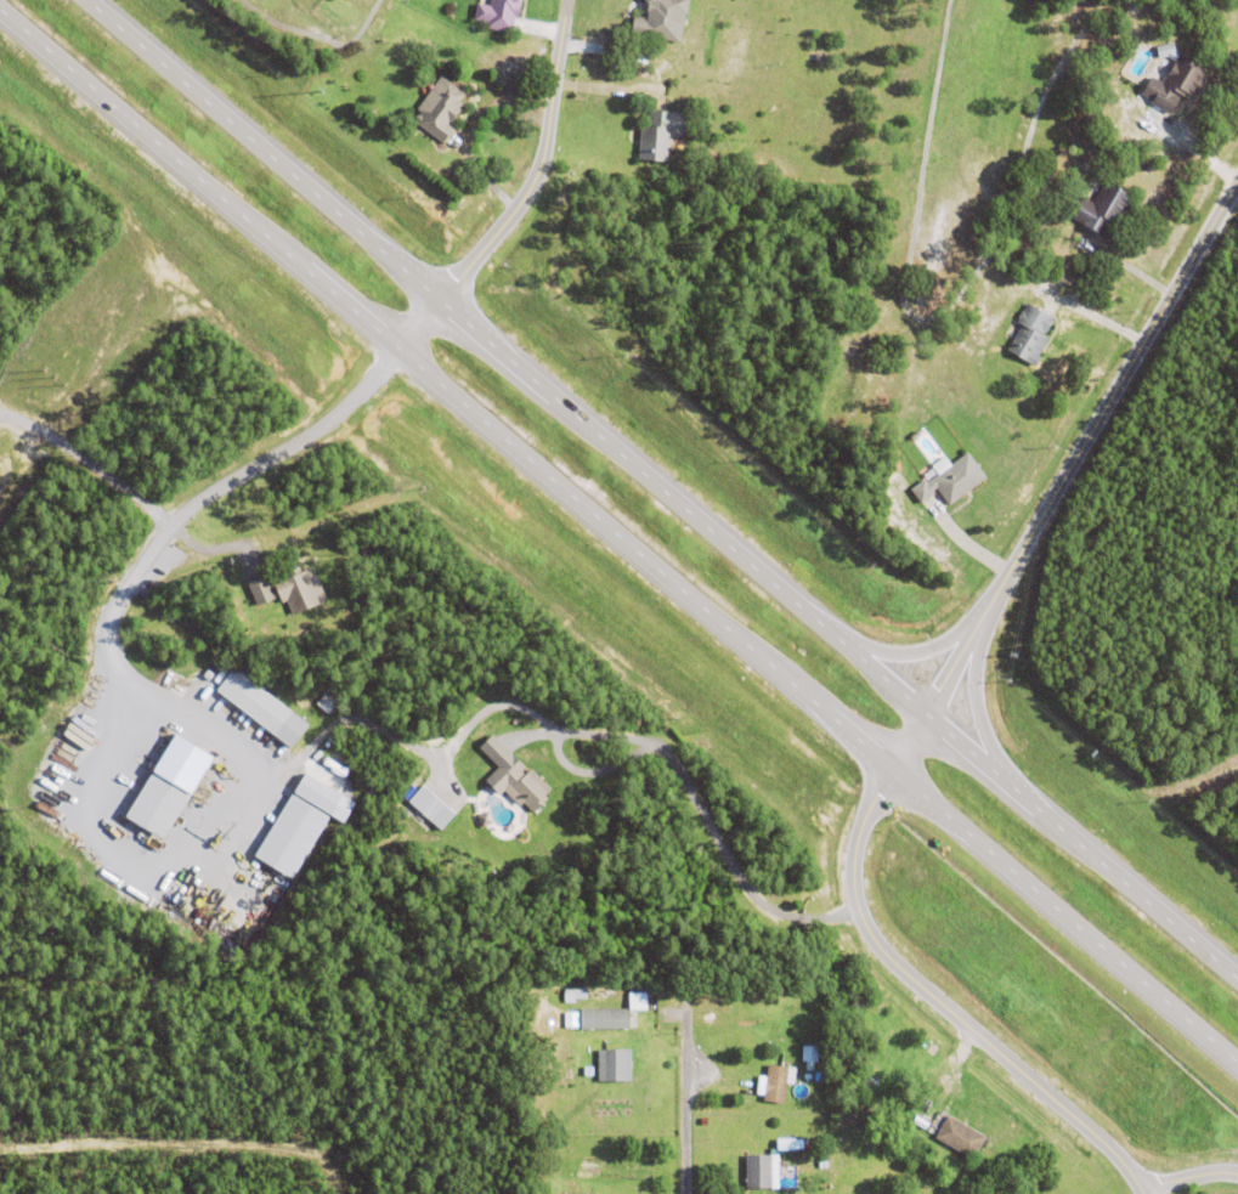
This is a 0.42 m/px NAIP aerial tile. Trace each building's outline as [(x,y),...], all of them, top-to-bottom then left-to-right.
[(490,9),(491,0),(522,0),(519,21),(515,21),(511,36),(485,32),(486,26),(474,23),(477,6),(490,9)] [(644,5),(645,0),(676,0),(689,2),(686,18),(684,18),(679,46),(629,38),(633,19),(646,22),(648,16),(646,16),(648,9),(646,9),(644,5)] [(1151,106),(1153,103),(1142,97),(1152,79),(1163,86),(1180,57),(1203,70),(1200,75),(1205,79),(1192,98),(1182,100),(1181,100),(1170,118),(1151,106)] [(443,147),(416,126),(416,119),(422,118),(423,117),(417,113),(441,79),(465,97),(460,104),(463,106),(459,112),(462,113),(452,128),(450,125),(448,128),(454,132),(443,147)] [(672,141),(671,165),(639,163),(640,130),(648,130),(649,114),(686,115),(685,141),(672,141)] [(1119,183),(1121,179),(1136,185),(1134,191),(1119,183)] [(1112,228),(1104,241),(1068,219),(1080,198),(1092,205),(1104,185),(1132,200),(1115,231),(1112,228)] [(1047,343),(1038,360),(1040,362),(1036,370),(1007,353),(1021,329),(1016,327),(1019,322),(1017,321),(1022,313),(1023,315),(1028,306),(1055,321),(1046,338),(1044,336),(1042,339),(1047,343)] [(910,440),(917,434),(921,437),(914,443),(910,440)] [(949,510),(935,492),(932,494),(934,498),(921,508),(910,493),(925,482),(927,487),(938,479),(931,469),(945,459),(951,469),(967,457),(987,482),(949,510)] [(327,598),(292,611),(287,599),(282,600),(271,576),(299,564),(301,570),(311,566),(315,575),(317,573),(327,598)] [(246,582),(254,606),(273,599),(264,575),(246,582)] [(216,687),(233,663),(292,708),(273,731),(216,687)] [(125,813),(154,766),(153,766),(176,730),(215,754),(163,837),(125,813)] [(531,766),(550,786),(544,793),(547,797),(532,810),(522,800),(520,804),(504,788),(499,793),(486,779),(513,752),(526,765),(522,769),(526,773),(531,766)] [(290,794),(342,823),(353,802),(302,774),(290,794)] [(407,799),(423,782),(456,810),(440,828),(407,799)] [(326,816),(288,794),(252,858),(290,879),(326,816)] [(565,989),(587,988),(587,998),(565,998),(565,989)] [(745,991),(753,991),(753,1001),(745,1001),(745,991)] [(645,992),(627,993),(627,1011),(645,1010),(645,992)] [(581,1008),(629,1008),(629,1029),(581,1029),(581,1008)] [(800,1061),(817,1062),(817,1046),(801,1046),(800,1061)] [(599,1048),(631,1048),(632,1080),(599,1080),(599,1048)] [(763,1099),(768,1064),(788,1066),(784,1102),(763,1099)] [(858,1082),(864,1071),(878,1081),(872,1092),(858,1082)] [(948,1102),(951,1097),(961,1103),(957,1108),(948,1102)] [(935,1137),(935,1136),(948,1115),(985,1136),(973,1158),(935,1137)] [(777,1189),(777,1155),(745,1155),(745,1189),(777,1189)]
